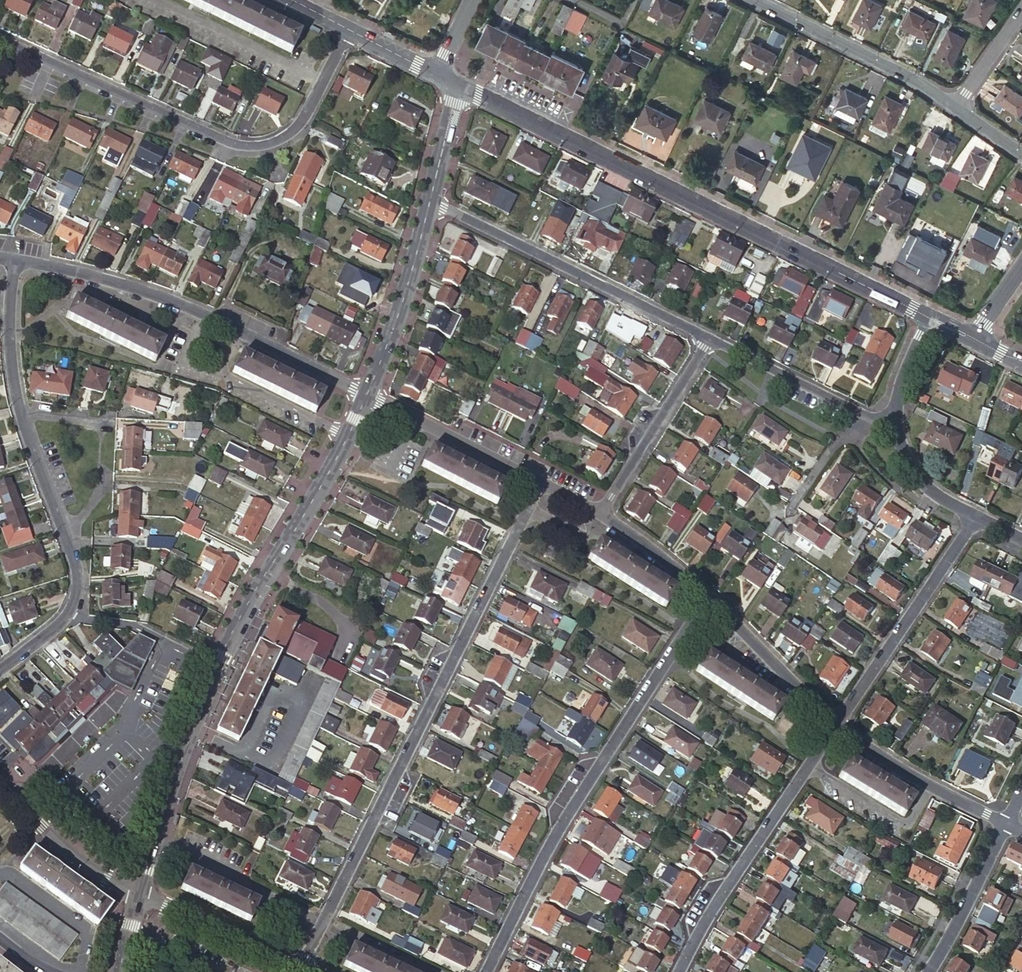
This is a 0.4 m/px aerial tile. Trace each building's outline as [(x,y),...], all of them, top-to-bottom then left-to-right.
[(29,0),(8,0),(4,8),(25,17),(32,1),(29,0)] [(71,5),(78,9),(83,0),(74,0),(71,5)] [(229,0),(183,0),(291,53),(300,35),(229,0)] [(507,4),(519,10),(521,4),(523,0),(509,0),(507,4)] [(683,10),(663,0),(656,0),(648,15),(674,28),(683,10)] [(882,6),(870,0),(863,0),(853,19),(856,20),(854,24),(860,27),(861,23),(870,28),(882,6)] [(996,0),(995,0),(973,0),(965,16),(984,25),(996,0)] [(121,7),(112,2),(105,17),(114,22),(121,7)] [(42,5),(34,20),(54,30),(65,9),(52,3),(50,9),(42,5)] [(574,8),(565,4),(552,29),(561,33),(565,26),(574,8)] [(708,42),(722,15),(707,7),(693,35),(708,42)] [(578,33),(587,15),(574,8),(565,26),(578,33)] [(917,33),(927,39),(935,22),(911,10),(902,26),(917,33)] [(77,12),(68,31),(90,41),(98,23),(77,12)] [(140,33),(148,37),(156,23),(147,19),(140,33)] [(110,30),(126,37),(129,30),(114,22),(110,30)] [(477,44),(497,54),(508,31),(489,22),(477,44)] [(110,30),(101,47),(123,58),(132,40),(126,37),(110,30)] [(951,66),(965,38),(948,30),(934,57),(951,66)] [(497,54),(515,63),(525,42),(526,40),(508,31),(497,54)] [(925,44),(927,39),(917,33),(914,39),(925,44)] [(183,51),(189,40),(182,36),(176,48),(183,51)] [(144,45),(135,64),(157,74),(171,45),(155,37),(150,48),(144,45)] [(644,40),(642,44),(662,54),(664,50),(644,40)] [(744,57),(757,63),(768,69),(775,54),(751,41),(743,56),(744,57)] [(525,42),(515,63),(541,75),(551,55),(525,42)] [(160,76),(175,46),(171,45),(157,74),(160,76)] [(652,56),(632,46),(628,53),(626,58),(621,56),(616,54),(606,75),(620,82),(623,77),(629,80),(637,64),(631,61),(633,59),(647,66),(652,56)] [(207,75),(222,82),(232,60),(207,48),(200,63),(210,68),(207,75)] [(808,75),(815,61),(794,51),(782,75),(795,82),(800,71),(808,75)] [(551,55),(541,75),(572,91),(583,69),(552,53),(551,55)] [(755,68),(757,63),(744,57),(742,61),(755,68)] [(818,62),(815,61),(808,75),(811,76),(818,62)] [(178,62),(169,80),(191,91),(197,78),(198,79),(200,75),(199,74),(200,73),(178,62)] [(363,96),(372,79),(350,69),(342,86),(363,96)] [(229,89),(220,85),(218,88),(227,93),(229,89)] [(1021,110),(1021,96),(1005,85),(995,100),(1018,115),(1021,110)] [(218,88),(211,103),(231,113),(238,98),(227,93),(218,88)] [(845,90),(841,88),(837,95),(842,97),(837,105),(857,115),(859,116),(868,99),(846,88),(845,90)] [(227,93),(238,98),(240,95),(229,89),(227,93)] [(283,101),(263,91),(255,106),(275,116),(283,101)] [(890,130),(903,104),(886,96),(873,122),(890,130)] [(720,131),(730,112),(704,100),(695,119),(720,131)] [(420,114),(395,101),(387,117),(413,129),(420,114)] [(667,138),(676,120),(646,105),(637,124),(667,138)] [(857,115),(837,105),(834,112),(854,122),(857,115)] [(8,110),(6,114),(0,112),(0,133),(7,136),(15,119),(17,115),(15,113),(11,111),(8,110)] [(55,126),(33,114),(24,131),(47,142),(55,126)] [(97,133),(71,120),(63,137),(86,148),(86,147),(89,149),(97,133)] [(129,141),(107,130),(99,147),(107,151),(120,157),(121,158),(129,141)] [(496,158),(505,140),(488,131),(479,150),(496,158)] [(948,159),(956,144),(930,131),(923,146),(948,159)] [(336,151),(339,144),(327,138),(324,146),(336,151)] [(164,152),(142,141),(133,158),(156,169),(164,152)] [(815,178),(825,156),(799,143),(788,164),(815,178)] [(520,165),(529,170),(539,175),(547,159),(520,145),(512,161),(520,165)] [(1,174),(12,151),(4,147),(0,157),(0,174),(1,174)] [(117,163),(120,157),(107,151),(104,157),(117,163)] [(756,182),(764,165),(734,151),(726,167),(756,182)] [(978,182),(989,160),(971,151),(960,174),(978,182)] [(200,165),(177,153),(169,168),(179,173),(191,179),(193,180),(200,165)] [(383,186),(394,164),(371,153),(361,174),(383,186)] [(305,154),(294,176),(311,184),(319,167),(321,168),(324,163),(305,154)] [(580,190),(589,172),(569,162),(566,166),(559,163),(553,177),(560,180),(568,185),(580,190)] [(909,175),(895,168),(875,209),(904,223),(913,203),(899,196),(909,175)] [(81,183),(83,179),(67,171),(60,186),(67,189),(75,193),(81,183)] [(231,201),(239,184),(231,180),(233,176),(223,171),(209,199),(220,205),(224,197),(231,201)] [(949,171),(940,184),(954,190),(960,177),(949,171)] [(188,184),(191,179),(179,173),(176,179),(188,184)] [(35,193),(43,177),(36,174),(28,190),(35,193)] [(1015,175),(1007,191),(1021,199),(1021,179),(1015,175)] [(239,184),(242,180),(233,176),(231,180),(239,184)] [(311,184),(294,176),(283,199),(300,207),(311,184)] [(489,206),(497,190),(472,178),(464,194),(489,206)] [(829,188),(835,191),(841,181),(836,178),(829,188)] [(251,184),(242,180),(239,184),(248,189),(251,184)] [(568,185),(560,180),(557,186),(566,190),(568,185)] [(106,195),(113,199),(120,185),(113,181),(106,195)] [(582,214),(602,224),(612,204),(635,216),(644,199),(631,192),(627,200),(620,197),(621,195),(597,182),(582,214)] [(842,224),(859,190),(843,182),(834,199),(825,195),(817,212),(842,224)] [(248,189),(239,184),(231,201),(238,204),(235,212),(246,217),(260,189),(251,184),(248,189)] [(69,207),(75,193),(67,189),(61,202),(69,207)] [(323,207),(336,214),(343,200),(328,192),(323,207)] [(146,214),(154,198),(144,193),(136,209),(146,214)] [(107,213),(113,199),(106,195),(105,195),(99,208),(107,213)] [(390,225),(398,210),(368,195),(361,210),(390,225)] [(644,199),(635,216),(648,222),(657,205),(644,199)] [(1,223),(0,224),(0,226),(4,228),(14,208),(0,201),(0,223),(1,223)] [(174,215),(181,219),(189,204),(182,201),(174,215)] [(146,215),(145,218),(152,222),(159,208),(152,204),(146,215)] [(198,208),(190,204),(182,219),(190,223),(198,208)] [(102,221),(107,213),(99,208),(94,217),(102,221)] [(27,209),(19,225),(42,236),(50,220),(27,209)] [(146,215),(138,211),(131,224),(140,228),(145,218),(146,215)] [(63,219),(85,230),(88,225),(75,218),(73,221),(64,216),(63,219)] [(557,243),(566,225),(550,217),(541,235),(557,243)] [(606,226),(590,218),(588,222),(604,230),(606,226)] [(673,249),(687,221),(680,218),(666,245),(673,249)] [(63,219),(55,236),(69,243),(65,250),(74,254),(85,230),(63,219)] [(245,250),(257,225),(249,221),(237,246),(245,250)] [(694,225),(687,221),(673,249),(680,252),(694,225)] [(604,230),(588,222),(585,228),(582,234),(579,240),(595,248),(596,246),(604,230)] [(996,248),(995,248),(1000,237),(979,226),(973,237),(972,236),(964,251),(972,255),(969,262),(984,270),(988,263),(989,263),(996,248)] [(204,249),(212,234),(198,227),(193,236),(200,240),(197,245),(204,249)] [(99,229),(91,245),(113,256),(121,240),(99,229)] [(617,237),(604,230),(596,246),(609,253),(617,237)] [(312,245),(314,237),(300,231),(297,238),(312,245)] [(947,249),(910,231),(896,259),(925,273),(928,268),(936,272),(947,249)] [(381,262),(388,247),(367,237),(366,237),(356,232),(349,246),(381,262)] [(722,258),(731,242),(718,235),(709,252),(708,255),(708,257),(709,260),(711,263),(719,266),(722,259),(722,258)] [(449,258),(452,259),(464,265),(475,243),(460,236),(449,258)] [(150,263),(158,267),(166,251),(155,246),(157,241),(150,237),(136,265),(146,270),(150,263)] [(321,250),(325,252),(329,244),(314,237),(312,245),(321,250)] [(744,249),(731,242),(722,258),(736,265),(744,249)] [(321,250),(312,245),(307,264),(316,267),(321,250)] [(238,265),(245,250),(237,246),(230,261),(238,265)] [(166,251),(158,267),(176,276),(184,260),(183,259),(185,255),(177,252),(175,255),(166,251)] [(669,257),(663,254),(658,264),(664,267),(669,257)] [(284,288),(292,271),(262,256),(253,273),(284,288)] [(493,278),(501,261),(494,258),(486,274),(493,278)] [(736,265),(722,258),(722,259),(719,266),(732,273),(736,265)] [(442,281),(445,282),(456,288),(463,274),(461,272),(464,265),(452,259),(442,281)] [(644,287),(653,269),(637,260),(628,278),(644,287)] [(191,277),(188,283),(196,287),(199,281),(215,289),(222,273),(199,261),(191,277)] [(666,284),(665,287),(672,290),(674,287),(683,291),(691,273),(675,265),(666,284)] [(799,298),(808,280),(787,270),(785,274),(778,271),(773,282),(779,285),(778,288),(799,298)] [(374,300),(380,286),(377,285),(377,284),(355,275),(346,272),(340,285),(349,290),(371,299),(371,298),(374,300)] [(766,280),(758,276),(748,296),(757,300),(766,280)] [(658,279),(652,290),(661,295),(665,287),(666,284),(658,279)] [(445,282),(434,304),(437,305),(448,311),(456,296),(453,295),(456,288),(445,282)] [(527,315),(537,294),(522,287),(512,308),(527,315)] [(562,323),(574,298),(559,290),(547,316),(553,319),(548,329),(557,334),(562,323)] [(747,303),(750,297),(737,291),(734,297),(747,303)] [(842,320),(851,301),(831,291),(828,296),(820,291),(806,318),(815,323),(822,310),(842,320)] [(308,297),(304,295),(299,305),(303,307),(308,297)] [(155,361),(164,343),(75,299),(66,317),(155,361)] [(744,326),(752,310),(732,300),(724,316),(744,326)] [(591,330),(602,309),(587,302),(577,323),(591,330)] [(437,305),(426,327),(429,328),(441,334),(448,319),(456,323),(459,316),(454,313),(448,311),(437,305)] [(465,310),(458,306),(454,313),(459,316),(461,317),(465,310)] [(305,327),(326,337),(334,321),(335,318),(315,308),(312,313),(306,309),(300,321),(307,324),(305,327)] [(334,321),(326,337),(346,347),(348,345),(354,348),(360,337),(353,333),(355,329),(335,318),(334,321)] [(768,337),(787,347),(795,332),(783,325),(785,322),(778,318),(768,337)] [(429,328),(418,350),(421,351),(433,357),(443,335),(441,334),(429,328)] [(523,348),(530,333),(522,330),(515,344),(523,348)] [(858,333),(851,330),(844,343),(851,346),(858,333)] [(881,361),(892,340),(876,331),(865,353),(881,361)] [(536,337),(530,333),(523,348),(535,354),(538,348),(533,345),(536,337)] [(669,368),(682,347),(663,336),(655,349),(658,350),(653,359),(669,368)] [(542,340),(536,337),(533,345),(538,348),(542,340)] [(644,353),(651,342),(644,338),(637,349),(644,353)] [(590,358),(597,345),(589,341),(582,355),(590,358)] [(812,359),(831,369),(832,367),(839,353),(819,343),(812,359)] [(839,353),(832,367),(839,370),(851,346),(844,343),(839,353)] [(605,350),(597,345),(590,358),(597,363),(605,350)] [(421,351),(410,373),(425,380),(433,384),(444,362),(433,357),(421,351)] [(582,355),(577,352),(570,363),(573,365),(580,363),(582,362),(590,358),(582,355)] [(870,383),(881,361),(865,353),(854,375),(870,383)] [(315,413),(324,394),(242,354),(233,372),(315,413)] [(597,363),(590,358),(582,362),(586,365),(591,368),(584,378),(603,389),(603,388),(615,394),(607,408),(622,417),(635,397),(604,377),(608,370),(597,363)] [(948,365),(939,382),(957,392),(959,391),(968,396),(979,377),(969,371),(968,373),(951,364),(948,365)] [(631,384),(645,393),(657,373),(643,365),(639,371),(636,369),(633,374),(636,376),(631,384)] [(102,393),(107,374),(88,369),(83,388),(102,393)] [(32,373),(31,382),(34,383),(33,391),(45,393),(55,394),(57,378),(32,373)] [(425,380),(410,373),(400,394),(415,401),(425,380)] [(559,379),(554,388),(574,400),(579,391),(577,389),(563,380),(559,379)] [(715,408),(725,393),(714,386),(715,384),(709,380),(698,398),(715,408)] [(34,383),(31,382),(30,393),(44,395),(45,393),(33,391),(34,383)] [(1021,411),(1021,390),(1009,383),(1000,399),(1021,411)] [(488,403),(506,412),(514,397),(491,386),(486,396),(490,398),(488,403)] [(152,413),(157,397),(136,390),(135,391),(128,388),(124,401),(131,404),(131,407),(152,413)] [(514,397),(506,412),(525,421),(527,417),(531,419),(540,401),(517,389),(514,397)] [(458,413),(467,417),(474,404),(465,399),(458,413)] [(602,437),(611,423),(591,410),(583,406),(578,414),(586,419),(582,425),(602,437)] [(954,455),(962,437),(941,427),(945,419),(931,413),(927,421),(934,424),(925,442),(954,455)] [(777,446),(786,432),(762,416),(753,430),(777,446)] [(984,434),(989,419),(981,416),(977,431),(984,434)] [(720,427),(706,418),(694,437),(708,446),(720,427)] [(282,450),(290,435),(263,421),(256,436),(282,450)] [(201,432),(202,424),(184,423),(183,439),(197,440),(201,432)] [(123,429),(122,450),(140,451),(141,441),(143,441),(144,432),(141,432),(141,430),(123,429)] [(977,431),(973,445),(981,448),(981,446),(984,434),(977,431)] [(988,475),(1001,481),(1010,464),(1016,450),(1005,444),(1003,444),(984,434),(981,446),(986,449),(987,446),(995,450),(996,458),(988,475)] [(698,451),(684,442),(671,461),(679,466),(677,469),(683,473),(698,451)] [(600,478),(614,455),(599,446),(585,469),(600,478)] [(497,504),(506,486),(431,448),(422,466),(497,504)] [(726,461),(729,458),(713,448),(708,457),(723,467),(726,461)] [(140,451),(122,450),(121,471),(139,472),(139,465),(145,465),(146,458),(140,458),(140,451)] [(248,470),(257,474),(265,478),(273,464),(247,451),(239,465),(248,470)] [(779,484),(788,471),(763,454),(754,468),(762,473),(756,482),(766,488),(772,479),(779,484)] [(726,461),(734,467),(736,462),(729,458),(726,461)] [(1001,481),(1014,487),(1021,472),(1021,470),(1010,464),(1001,481)] [(835,499),(852,475),(838,466),(822,490),(835,499)] [(220,486),(227,473),(214,467),(208,479),(220,486)] [(675,475),(661,467),(649,486),(657,491),(655,494),(661,498),(663,495),(675,475)] [(254,480),(257,474),(248,470),(245,475),(254,480)] [(746,503),(757,488),(736,474),(726,489),(746,503)] [(194,475),(187,488),(199,494),(205,481),(194,475)] [(692,486),(705,494),(710,487),(697,479),(692,486)] [(20,508),(13,486),(10,487),(8,480),(0,483),(0,500),(5,513),(20,508)] [(881,499),(862,486),(853,500),(863,507),(858,515),(867,521),(875,507),(878,509),(882,504),(879,502),(881,499)] [(199,494),(187,488),(183,498),(185,499),(182,506),(191,511),(193,506),(199,494)] [(788,500),(791,494),(779,488),(776,494),(788,500)] [(655,501),(639,491),(626,512),(642,522),(655,501)] [(120,493),(119,515),(137,516),(138,494),(120,493)] [(440,508),(444,500),(431,494),(428,502),(440,508)] [(705,514),(714,500),(705,494),(696,508),(705,514)] [(244,517),(260,525),(269,507),(247,496),(244,503),(241,501),(235,513),(244,517)] [(387,525),(394,510),(368,497),(361,512),(369,516),(378,520),(387,525)] [(682,518),(687,521),(692,515),(674,504),(670,511),(674,513),(682,518)] [(889,504),(880,518),(899,530),(903,525),(905,526),(910,519),(908,517),(908,516),(889,504)] [(193,506),(191,511),(184,523),(201,532),(205,524),(196,519),(200,510),(193,506)] [(28,529),(20,508),(5,513),(12,534),(28,529)] [(674,531),(682,518),(674,513),(672,516),(666,526),(673,531),(674,531)] [(137,516),(119,515),(117,537),(136,538),(136,528),(142,528),(142,522),(137,522),(137,516)] [(375,527),(378,520),(369,516),(366,522),(375,527)] [(831,558),(840,544),(812,525),(814,522),(805,516),(803,519),(802,518),(800,521),(797,519),(793,525),(797,527),(793,533),(800,537),(813,546),(831,558)] [(817,523),(831,532),(836,525),(822,516),(817,523)] [(251,544),(260,525),(244,517),(239,526),(232,523),(227,531),(251,544)] [(682,518),(674,531),(678,534),(687,521),(682,518)] [(780,523),(773,519),(765,532),(771,537),(780,523)] [(457,542),(473,550),(483,529),(467,521),(457,542)] [(937,536),(916,522),(906,537),(912,542),(911,543),(920,548),(927,552),(937,536)] [(197,540),(201,532),(184,523),(180,531),(197,540)] [(431,529),(418,523),(414,531),(428,537),(431,529)] [(729,528),(724,524),(714,540),(719,543),(729,528)] [(786,531),(781,524),(772,537),(771,538),(778,543),(786,531)] [(365,555),(372,541),(346,528),(339,542),(365,555)] [(686,542),(704,554),(714,540),(695,528),(686,542)] [(170,552),(180,531),(175,529),(170,541),(146,539),(146,549),(165,550),(170,552)] [(867,535),(868,533),(861,529),(851,543),(858,548),(867,535)] [(671,545),(678,534),(674,531),(673,531),(666,542),(671,545)] [(721,548),(740,560),(750,546),(731,533),(721,548)] [(872,538),(867,535),(858,548),(863,551),(872,538)] [(800,537),(795,544),(808,553),(813,546),(800,537)] [(665,607),(676,590),(598,541),(588,559),(665,607)] [(889,544),(877,563),(885,568),(897,550),(889,544)] [(43,560),(38,545),(1,558),(7,573),(43,560)] [(555,561),(560,551),(549,545),(544,555),(555,561)] [(129,548),(111,547),(110,570),(128,570),(129,548)] [(210,573),(227,581),(236,563),(220,555),(221,552),(218,551),(217,554),(206,548),(201,558),(204,559),(200,568),(210,573)] [(784,569),(794,555),(787,550),(777,565),(784,569)] [(452,575),(468,584),(479,562),(462,554),(452,575)] [(344,587),(351,572),(324,560),(317,574),(344,587)] [(741,576),(760,588),(770,574),(751,561),(741,576)] [(991,586),(999,571),(979,561),(971,577),(991,587),(991,586)] [(896,602),(905,588),(877,569),(868,583),(896,602)] [(155,582),(170,589),(175,579),(160,571),(155,582)] [(557,602),(566,585),(538,571),(527,593),(540,600),(543,595),(557,602)] [(1009,597),(1021,603),(1021,575),(1020,574),(1019,577),(1014,574),(1013,577),(999,571),(991,586),(991,587),(1010,596),(1009,597)] [(217,599),(227,581),(210,573),(206,582),(201,579),(197,589),(217,599)] [(393,573),(390,581),(403,587),(407,580),(393,573)] [(457,606),(468,584),(452,575),(448,583),(441,597),(457,606)] [(847,575),(844,580),(854,587),(858,582),(847,575)] [(835,594),(841,585),(832,580),(826,588),(835,594)] [(123,590),(123,582),(119,582),(102,583),(102,608),(120,608),(129,608),(129,596),(123,596),(123,590)] [(144,599),(152,600),(153,593),(155,582),(147,582),(144,599)] [(165,599),(170,589),(155,582),(153,593),(165,599)] [(436,588),(433,593),(441,597),(448,583),(445,582),(441,590),(436,588)] [(595,590),(580,582),(575,591),(590,599),(591,598),(595,590)] [(611,599),(595,590),(591,598),(607,607),(611,599)] [(779,617),(789,602),(771,590),(761,605),(779,617)] [(864,621),(874,608),(854,594),(845,608),(864,621)] [(440,606),(424,598),(414,619),(430,626),(440,606)] [(519,623),(527,608),(506,598),(499,612),(519,623)] [(975,598),(972,603),(980,608),(983,602),(975,598)] [(36,618),(30,599),(7,606),(14,626),(36,618)] [(844,608),(831,599),(826,607),(839,615),(844,608)] [(958,629),(971,609),(958,600),(944,620),(958,629)] [(194,628),(202,613),(181,602),(173,618),(194,628)] [(980,608),(988,613),(991,607),(983,602),(980,608)] [(335,639),(277,612),(269,628),(267,627),(258,645),(280,656),(282,651),(308,664),(306,668),(326,678),(340,685),(347,670),(325,659),(335,639)] [(577,623),(564,617),(560,625),(572,631),(577,623)] [(781,634),(799,646),(807,635),(809,631),(790,620),(781,634)] [(648,653),(658,637),(632,621),(622,637),(648,653)] [(852,653),(863,637),(840,623),(830,638),(852,653)] [(419,632),(403,624),(393,644),(409,652),(419,632)] [(816,640),(820,643),(825,634),(813,626),(809,631),(807,635),(816,640)] [(492,643),(513,653),(522,658),(529,644),(520,639),(500,628),(492,643)] [(10,643),(3,629),(0,631),(0,647),(10,643)] [(937,662),(951,642),(935,631),(921,651),(937,662)] [(93,662),(114,683),(131,691),(135,682),(154,643),(137,635),(127,646),(119,642),(116,644),(104,633),(92,645),(101,654),(92,662),(93,662)] [(807,635),(799,646),(808,652),(816,640),(807,635)] [(217,731),(258,645),(254,643),(213,729),(217,731)] [(1004,656),(1005,654),(985,644),(982,652),(1001,662),(1004,656)] [(280,656),(258,645),(217,731),(237,741),(270,673),(296,685),(304,667),(280,656)] [(398,658),(382,650),(370,675),(383,682),(385,676),(388,678),(398,658)] [(611,682),(621,666),(595,650),(585,666),(611,682)] [(241,665),(245,655),(238,651),(229,670),(236,673),(240,665),(241,665)] [(773,720),(784,703),(707,653),(696,671),(773,720)] [(554,663),(567,671),(572,662),(559,655),(554,663)] [(358,673),(365,661),(356,656),(350,669),(358,673)] [(1001,662),(1000,662),(1014,669),(1017,662),(1004,656),(1001,662)] [(511,665),(495,657),(483,679),(500,687),(511,665)] [(834,688),(848,667),(833,657),(819,678),(834,688)] [(94,702),(114,683),(93,662),(92,662),(88,666),(89,667),(74,681),(94,702)] [(527,663),(524,671),(544,681),(548,674),(527,663)] [(563,678),(567,671),(554,663),(550,670),(563,678)] [(926,694),(935,680),(911,664),(901,677),(926,694)] [(971,690),(984,696),(992,678),(980,672),(971,690)] [(993,693),(1011,703),(1012,701),(1021,707),(1021,682),(1017,692),(1009,688),(1012,681),(1002,676),(993,693)] [(340,685),(326,678),(277,779),(291,786),(295,778),(301,765),(305,757),(319,728),(333,698),(340,685)] [(82,715),(94,702),(74,681),(62,694),(74,707),(82,715)] [(57,698),(62,694),(53,685),(49,689),(57,698)] [(501,696),(480,686),(469,708),(477,713),(478,709),(489,715),(492,709),(495,710),(501,696)] [(39,689),(32,695),(37,700),(44,694),(39,689)] [(686,719),(696,704),(672,689),(671,691),(669,689),(666,694),(668,695),(663,704),(686,719)] [(0,693),(0,729),(21,709),(3,691),(0,693)] [(337,691),(334,699),(347,705),(351,698),(337,691)] [(66,730),(79,718),(71,710),(74,707),(62,694),(57,698),(53,702),(44,694),(37,700),(46,709),(66,730)] [(580,716),(594,725),(607,702),(593,694),(580,716)] [(401,720),(408,705),(387,695),(380,709),(401,720)] [(518,695),(514,703),(528,710),(532,702),(518,695)] [(884,724),(896,707),(880,696),(865,717),(881,728),(884,724)] [(528,710),(514,703),(511,710),(524,716),(527,711),(528,710)] [(952,741),(963,724),(935,706),(923,724),(939,735),(940,733),(952,741)] [(33,707),(26,714),(33,722),(40,715),(33,707)] [(468,716),(451,708),(440,730),(460,740),(467,726),(464,724),(468,716)] [(54,743),(66,730),(46,709),(40,715),(33,722),(54,743)] [(581,747),(594,725),(580,716),(569,710),(564,717),(575,723),(566,739),(581,747)] [(522,719),(535,727),(539,719),(527,711),(524,716),(522,719)] [(14,741),(27,754),(35,762),(51,746),(54,743),(33,722),(26,714),(14,726),(22,733),(14,741)] [(326,716),(320,728),(333,735),(339,723),(326,716)] [(1004,746),(1015,725),(998,716),(992,729),(989,727),(985,736),(1004,746)] [(522,719),(516,730),(529,737),(535,727),(522,719)] [(902,742),(914,724),(907,719),(895,738),(902,742)] [(385,752),(396,730),(379,721),(375,731),(369,744),(385,752)] [(688,758),(697,744),(673,728),(664,742),(688,758)] [(375,731),(372,729),(366,742),(369,744),(375,731)] [(705,733),(701,740),(712,748),(717,741),(705,733)] [(540,761),(536,767),(551,775),(562,755),(536,740),(528,754),(540,761)] [(452,771),(460,754),(435,742),(426,758),(452,771)] [(652,773),(662,757),(638,742),(629,757),(652,773)] [(774,775),(784,758),(761,743),(750,760),(774,775)] [(312,744),(305,757),(311,760),(317,763),(324,749),(312,744)] [(370,770),(377,756),(360,748),(357,756),(350,770),(373,782),(377,774),(370,770)] [(500,759),(482,750),(478,757),(496,765),(500,759)] [(982,781),(991,764),(968,752),(959,769),(982,781)] [(344,768),(350,770),(357,756),(351,754),(344,768)] [(704,760),(697,755),(689,768),(696,773),(704,760)] [(311,760),(305,757),(301,765),(307,768),(311,760)] [(904,816),(914,799),(850,759),(839,777),(904,816)] [(229,763),(227,762),(213,790),(244,805),(254,784),(285,798),(287,794),(289,791),(275,785),(273,789),(253,780),(243,801),(231,795),(226,793),(216,788),(229,763)] [(229,763),(216,788),(226,793),(229,786),(234,789),(231,795),(243,801),(253,780),(273,789),(275,785),(289,791),(291,786),(277,779),(252,767),(250,773),(229,763)] [(551,775),(536,767),(529,778),(522,774),(517,782),(525,786),(540,795),(551,775)] [(743,797),(753,782),(734,770),(724,785),(743,797)] [(511,781),(497,774),(493,781),(507,788),(511,781)] [(342,782),(332,777),(325,792),(335,797),(335,798),(350,805),(361,785),(345,777),(342,782)] [(653,806),(661,792),(636,777),(628,790),(653,806)] [(295,778),(291,786),(305,793),(309,785),(295,778)] [(507,788),(493,781),(489,789),(503,796),(507,788)] [(671,782),(667,790),(670,792),(679,798),(684,791),(671,782)] [(305,793),(291,786),(289,791),(287,794),(301,801),(305,793)] [(621,797),(607,788),(593,810),(608,819),(621,797)] [(453,815),(460,800),(439,789),(432,805),(453,815)] [(675,805),(679,798),(670,792),(665,799),(675,805)] [(833,835),(843,819),(811,797),(806,804),(813,809),(808,817),(833,835)] [(241,828),(248,813),(221,801),(215,816),(241,828)] [(329,831),(340,810),(324,803),(318,814),(312,812),(308,820),(314,823),(329,831)] [(522,805),(510,828),(525,836),(537,813),(522,805)] [(280,809),(277,816),(289,821),(292,814),(280,809)] [(716,812),(708,826),(714,830),(717,832),(729,838),(731,840),(744,819),(730,810),(726,818),(716,812)] [(936,815),(927,811),(919,826),(929,830),(936,815)] [(431,842),(439,825),(416,815),(409,831),(431,842)] [(453,817),(449,825),(462,832),(466,824),(453,817)] [(598,850),(611,828),(595,819),(582,840),(598,850)] [(714,857),(717,859),(729,838),(717,832),(714,830),(708,826),(702,822),(699,827),(703,830),(693,845),(699,848),(702,850),(714,857)] [(941,846),(937,856),(956,866),(960,856),(972,833),(957,826),(946,849),(941,846)] [(318,836),(303,828),(299,835),(293,832),(285,849),(291,852),(289,856),(304,864),(318,836)] [(525,836),(510,828),(499,851),(513,859),(525,836)] [(476,838),(462,832),(459,840),(472,846),(476,838)] [(790,833),(777,854),(779,856),(791,863),(802,845),(800,843),(801,841),(790,833)] [(895,852),(899,843),(879,833),(875,841),(895,852)] [(646,849),(649,845),(651,842),(637,834),(633,842),(646,849)] [(408,865),(415,850),(394,840),(387,855),(408,865)] [(466,850),(468,846),(459,841),(457,846),(466,850)] [(575,873),(586,853),(572,845),(561,865),(575,873)] [(699,876),(701,878),(714,857),(702,850),(699,848),(693,845),(689,852),(695,855),(687,869),(699,876)] [(1015,845),(1008,859),(1021,866),(1021,869),(1021,870),(1021,848),(1015,845)] [(438,847),(434,854),(447,861),(451,854),(438,847)] [(860,868),(862,865),(866,857),(849,847),(843,858),(860,868)] [(110,907),(33,851),(20,869),(97,925),(110,907)] [(493,880),(500,865),(474,853),(467,867),(493,880)] [(447,861),(434,854),(431,861),(444,868),(445,865),(447,861)] [(855,876),(860,868),(843,858),(838,855),(833,862),(855,876)] [(779,856),(767,876),(769,878),(781,885),(789,871),(796,875),(799,868),(791,863),(779,856)] [(630,877),(634,869),(616,860),(612,867),(630,877)] [(934,889),(943,872),(919,860),(911,877),(934,889)] [(855,876),(833,862),(829,868),(852,882),(855,876)] [(306,890),(313,875),(287,863),(280,876),(306,890)] [(672,888),(687,896),(699,876),(687,869),(683,876),(667,866),(659,879),(672,888)] [(250,921),(258,902),(190,870),(181,889),(250,921)] [(389,873),(387,876),(382,887),(381,890),(405,902),(405,903),(412,906),(412,905),(413,905),(421,890),(389,873)] [(382,887),(387,876),(383,874),(378,885),(382,887)] [(576,885),(562,877),(549,900),(565,908),(576,885)] [(769,878),(757,898),(759,900),(771,907),(779,894),(787,899),(792,892),(781,885),(769,878)] [(0,890),(0,917),(59,960),(77,936),(5,883),(0,890)] [(616,905),(623,892),(607,884),(600,897),(616,905)] [(493,914),(500,899),(475,886),(468,902),(493,914)] [(909,914),(917,899),(890,886),(883,900),(909,914)] [(674,917),(687,896),(672,888),(664,901),(667,903),(663,910),(674,917)] [(376,899),(360,891),(349,914),(366,922),(367,921),(374,925),(380,913),(372,909),(376,899)] [(1013,902),(992,891),(985,906),(978,919),(993,926),(999,913),(1002,908),(1008,911),(1013,902)] [(844,896),(837,909),(849,916),(857,902),(844,896)] [(759,900),(747,920),(761,929),(769,916),(775,919),(779,912),(771,907),(759,900)] [(421,911),(412,906),(405,903),(401,910),(418,918),(421,911)] [(559,913),(542,904),(531,927),(548,935),(548,934),(554,922),(559,913)] [(466,933),(473,919),(447,906),(440,920),(466,933)] [(1002,908),(999,913),(1006,916),(1008,911),(1002,908)] [(837,909),(832,917),(845,924),(849,916),(837,909)] [(665,939),(677,918),(674,917),(663,910),(655,924),(657,925),(653,932),(665,939)] [(604,929),(605,926),(592,919),(588,927),(601,934),(604,929)] [(989,933),(993,926),(978,919),(972,932),(971,932),(964,947),(979,954),(985,940),(992,944),(996,936),(989,933)] [(747,920),(734,939),(746,947),(761,957),(765,950),(753,942),(761,929),(747,920)] [(554,922),(548,934),(555,937),(561,925),(554,922)] [(917,934),(918,933),(896,923),(889,937),(910,948),(911,947),(917,934)] [(655,961),(667,940),(665,939),(653,932),(645,946),(648,947),(644,954),(655,961)] [(911,947),(913,948),(920,936),(917,934),(911,947)] [(393,936),(390,943),(403,949),(406,942),(393,936)] [(732,938),(719,959),(730,966),(739,971),(740,971),(743,971),(747,966),(738,960),(746,947),(734,939),(732,938)] [(879,965),(887,951),(861,938),(854,952),(879,965)] [(161,939),(156,941),(156,943),(159,949),(161,949),(165,947),(166,945),(163,940),(161,939)] [(523,955),(530,940),(528,939),(520,954),(523,955)] [(466,968),(474,953),(449,940),(441,956),(466,968)] [(551,951),(530,940),(523,955),(523,956),(544,966),(551,951)] [(403,949),(417,956),(420,949),(406,942),(403,949)] [(353,947),(344,965),(358,971),(406,971),(353,947)] [(573,956),(586,963),(591,954),(577,947),(573,956)] [(644,954),(632,947),(620,968),(627,971),(652,971),(658,963),(655,961),(644,954)] [(825,955),(814,949),(808,957),(807,959),(818,966),(825,955)] [(1017,951),(1009,965),(1021,971),(1021,954),(1017,951)] [(716,957),(707,971),(739,971),(730,966),(719,959),(716,957)] [(818,966),(807,959),(801,967),(809,971),(814,971),(818,966)] [(970,968),(956,960),(949,971),(968,971),(970,968)] [(13,969),(12,971),(0,961),(0,971),(16,971),(13,969)] [(513,963),(509,971),(532,971),(513,963)]
